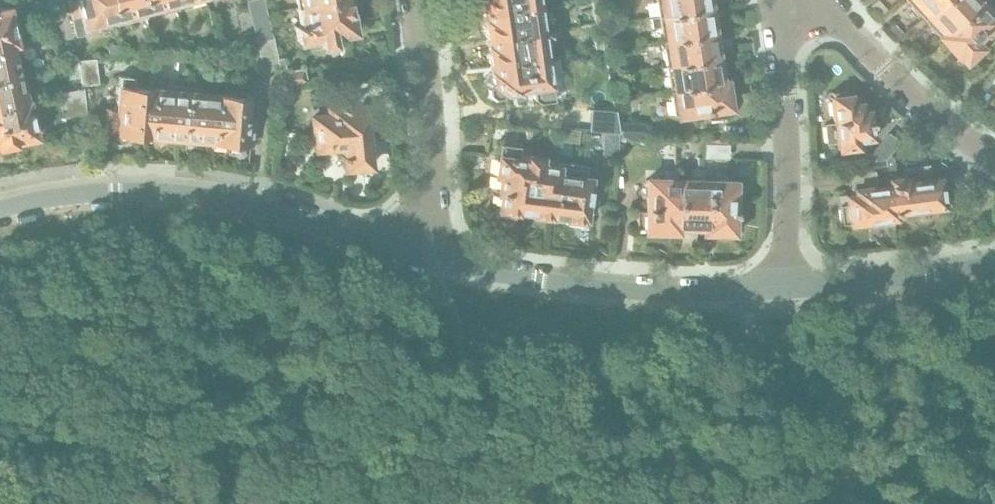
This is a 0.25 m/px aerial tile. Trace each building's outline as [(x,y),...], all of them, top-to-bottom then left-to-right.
[(32,2),(36,24),(50,21),(45,0),(41,0),(32,2)] [(50,22),(64,18),(60,0),(45,0),(50,21),(50,22)] [(113,23),(108,0),(67,0),(72,18),(78,17),(83,36),(96,33),(95,28),(113,23)] [(141,0),(108,0),(113,23),(127,19),(128,24),(143,21),(142,16),(144,15),(141,0)] [(177,12),(174,0),(141,0),(144,15),(159,11),(160,16),(177,12)] [(203,0),(174,0),(177,12),(188,9),(187,4),(203,0)] [(295,7),(299,26),(296,26),(296,30),(299,30),(301,44),(318,41),(318,47),(345,42),(344,35),(353,33),(350,17),(353,12),(352,2),(348,0),(342,0),(295,7)] [(535,0),(479,0),(480,8),(483,11),(483,13),(536,6),(535,0)] [(656,16),(711,8),(711,6),(712,3),(712,0),(653,0),(656,16)] [(942,0),(905,0),(912,7),(913,10),(917,15),(920,16),(922,18),(942,0)] [(978,0),(942,0),(922,18),(928,26),(929,29),(933,33),(937,35),(938,36),(978,0)] [(938,36),(945,44),(946,48),(950,52),(953,53),(955,55),(956,54),(962,61),(979,47),(994,32),(994,21),(994,20),(994,19),(994,17),(980,0),(978,0),(938,36)] [(540,31),(536,6),(483,13),(484,22),(483,26),(484,35),(486,38),(487,39),(540,31)] [(14,44),(6,7),(0,8),(0,47),(14,44)] [(659,41),(715,33),(715,31),(716,28),(715,21),(713,18),(711,8),(656,16),(649,17),(651,28),(657,26),(659,41)] [(50,22),(50,21),(36,24),(30,25),(33,36),(36,35),(36,39),(53,35),(50,22)] [(490,66),(544,58),(540,33),(540,31),(487,39),(488,49),(487,53),(488,61),(490,65),(490,66)] [(659,41),(663,66),(719,58),(719,55),(720,52),(719,46),(717,43),(715,33),(659,41)] [(602,49),(601,37),(593,38),(594,50),(602,49)] [(178,51),(184,51),(194,50),(191,39),(175,43),(177,51),(178,51)] [(130,53),(127,43),(119,45),(121,55),(130,53)] [(17,73),(13,57),(16,56),(14,44),(0,47),(0,76),(17,73)] [(184,51),(178,51),(176,70),(183,70),(185,53),(184,53),(184,51)] [(59,64),(57,56),(50,57),(52,65),(59,64)] [(276,58),(277,62),(282,87),(307,82),(304,67),(286,70),(283,57),(277,58),(276,58)] [(78,60),(80,77),(81,85),(98,83),(95,58),(78,60)] [(544,58),(490,66),(493,84),(492,84),(488,89),(489,96),(494,100),(502,99),(505,94),(514,93),(513,90),(520,89),(520,90),(525,94),(531,93),(532,98),(538,102),(552,100),(551,89),(550,84),(548,84),(544,59),(544,58)] [(667,91),(723,83),(722,80),(723,77),(722,71),(721,68),(719,58),(663,66),(667,91)] [(25,101),(25,98),(30,97),(28,86),(20,88),(17,73),(0,76),(0,106),(25,101)] [(105,133),(145,137),(149,88),(132,87),(132,76),(118,76),(118,81),(117,81),(114,110),(106,109),(105,125),(105,133)] [(723,83),(667,91),(670,116),(702,111),(704,120),(726,116),(725,107),(727,107),(726,105),(727,101),(726,95),(724,93),(723,83)] [(177,138),(182,89),(163,87),(163,89),(149,88),(145,137),(161,138),(161,137),(177,138)] [(85,113),(82,88),(57,93),(61,117),(85,113)] [(193,141),(209,142),(212,93),(197,92),(197,90),(182,89),(177,138),(193,139),(193,141)] [(867,120),(865,110),(859,111),(858,103),(849,104),(848,95),(846,95),(846,90),(831,92),(831,97),(830,97),(833,124),(824,125),(826,143),(835,142),(836,149),(857,146),(856,140),(874,137),(871,119),(867,120)] [(212,93),(209,142),(249,146),(251,122),(241,121),(244,92),(230,91),(230,95),(212,93)] [(25,101),(0,106),(0,145),(10,143),(10,142),(33,137),(25,101)] [(364,146),(362,123),(367,122),(365,107),(329,110),(330,117),(313,118),(314,134),(308,135),(309,137),(310,143),(315,143),(316,151),(341,149),(341,155),(340,155),(340,157),(341,157),(342,167),(343,169),(345,169),(346,168),(352,169),(358,169),(363,167),(365,166),(366,167),(368,167),(369,166),(367,146),(364,146)] [(617,132),(616,122),(614,110),(589,108),(588,130),(617,132)] [(616,122),(617,132),(617,137),(644,138),(645,122),(616,122)] [(539,140),(540,128),(532,127),(530,139),(539,140)] [(578,143),(580,130),(560,127),(558,140),(578,143)] [(884,159),(889,154),(898,143),(888,134),(873,151),(873,152),(859,154),(860,161),(870,160),(884,159)] [(521,198),(527,156),(526,156),(527,150),(518,149),(518,147),(498,144),(496,156),(493,175),(494,175),(492,190),(498,191),(496,208),(497,208),(497,211),(514,213),(514,210),(522,211),(523,199),(521,198)] [(703,158),(703,161),(710,161),(710,159),(728,159),(728,145),(704,144),(703,158)] [(889,154),(884,159),(885,165),(886,174),(895,173),(893,158),(889,154)] [(547,214),(550,215),(556,160),(553,160),(553,162),(537,160),(537,158),(527,156),(521,198),(523,199),(522,211),(530,212),(530,215),(547,217),(547,214)] [(885,165),(884,159),(870,160),(871,167),(885,165)] [(556,160),(550,215),(563,216),(563,219),(579,221),(580,218),(581,219),(582,210),(592,211),(594,196),(591,196),(592,188),(582,187),(583,177),(580,177),(582,164),(556,160)] [(886,178),(892,217),(923,214),(922,208),(948,205),(945,186),(938,187),(937,178),(928,179),(927,166),(903,169),(904,176),(886,178)] [(672,233),(674,169),(662,169),(661,181),(644,180),(643,210),(635,210),(635,228),(644,228),(644,232),(672,233)] [(702,233),(704,181),(704,169),(698,169),(691,169),(691,181),(675,181),(675,169),(674,169),(672,233),(702,233)] [(892,217),(886,178),(873,180),(871,172),(850,175),(852,194),(844,195),(845,204),(838,205),(840,224),(868,220),(869,228),(892,225),(892,217)] [(704,181),(702,233),(730,234),(730,231),(739,231),(739,213),(731,213),(731,210),(731,182),(704,181)]
